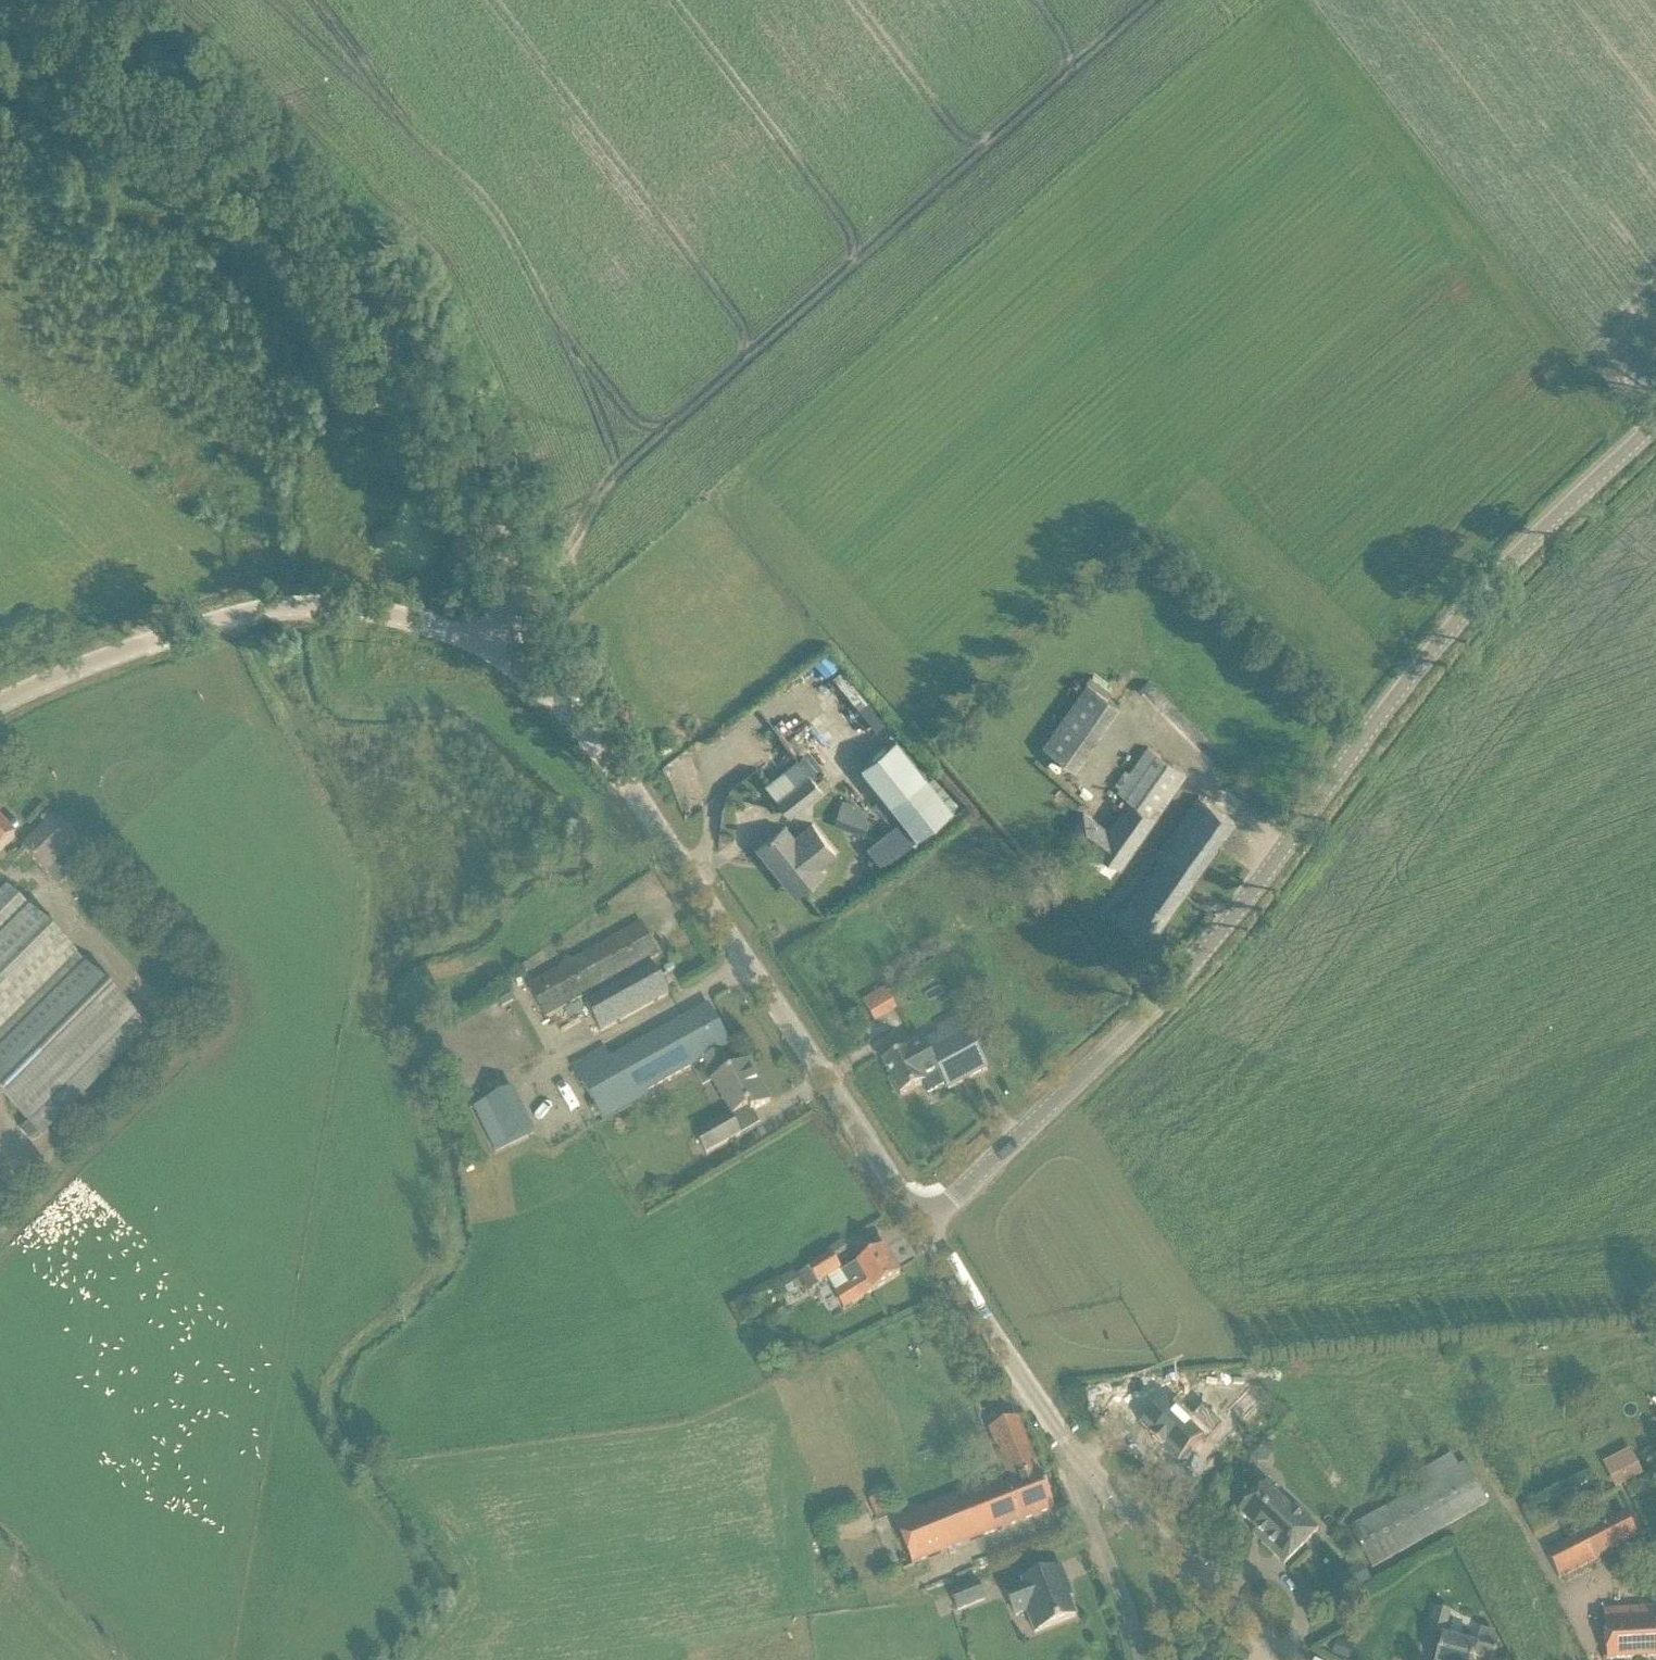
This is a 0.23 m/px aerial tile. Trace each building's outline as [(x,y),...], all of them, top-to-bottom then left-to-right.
[(835,675),(877,728),(887,720),(845,667),(835,675)] [(1044,743),(1076,766),(1119,705),(1087,681),(1044,743)] [(863,767),(919,836),(954,808),(898,738),(863,767)] [(1072,829),(1096,847),(1095,849),(1120,866),(1186,772),(1149,746),(1117,790),(1130,799),(1109,829),(1084,812),(1072,829)] [(766,783),(790,814),(823,788),(799,758),(766,783)] [(1117,919),(1149,942),(1235,820),(1199,795),(1155,856),(1160,860),(1117,919)] [(22,849),(38,864),(47,874),(59,886),(92,855),(79,842),(55,817),(22,849)] [(868,846),(883,865),(918,838),(903,818),(868,846)] [(15,838),(0,822),(0,852),(15,838)] [(770,836),(758,846),(772,863),(777,860),(801,890),(824,871),(819,865),(836,851),(812,822),(795,836),(785,824),(773,833),(772,832),(769,834),(770,836)] [(0,894),(0,1094),(42,1137),(149,1029),(7,887),(0,894)] [(528,988),(546,1020),(659,955),(641,924),(528,988)] [(585,1004),(600,1032),(669,994),(653,966),(585,1004)] [(862,1000),(874,1022),(896,1009),(883,988),(862,1000)] [(508,991),(496,997),(501,1007),(513,1001),(508,991)] [(572,1067),(597,1110),(639,1087),(643,1094),(703,1060),(715,1081),(714,1082),(733,1116),(748,1108),(750,1113),(769,1102),(747,1063),(732,1072),(720,1051),(730,1045),(708,1005),(611,1059),(605,1048),(572,1067)] [(922,1084),(928,1094),(944,1085),(948,1091),(987,1070),(959,1017),(935,1029),(939,1036),(907,1053),(906,1051),(883,1064),(900,1096),(922,1084)] [(472,1107),(492,1152),(535,1135),(533,1130),(545,1124),(540,1113),(527,1119),(513,1090),(472,1107)] [(699,1140),(706,1154),(739,1136),(731,1122),(699,1140)] [(834,1295),(843,1310),(900,1275),(884,1248),(842,1274),(849,1286),(834,1295)] [(801,1282),(806,1291),(841,1270),(831,1255),(797,1276),(801,1282)] [(795,1272),(781,1280),(787,1290),(801,1282),(797,1276),(795,1272)] [(1249,1412),(1260,1401),(1249,1390),(1238,1401),(1249,1412)] [(1168,1404),(1143,1428),(1179,1465),(1181,1463),(1183,1465),(1193,1456),(1191,1454),(1203,1443),(1207,1447),(1224,1431),(1205,1411),(1190,1426),(1168,1404)] [(894,1520),(912,1566),(1054,1509),(1017,1418),(989,1430),(1011,1484),(973,1499),(969,1490),(894,1520)] [(1482,1447),(1438,1456),(1453,1484),(1491,1464),(1482,1447)] [(1602,1461),(1615,1488),(1644,1475),(1631,1447),(1602,1461)] [(1491,1464),(1453,1484),(1463,1504),(1501,1484),(1491,1464)] [(1252,1535),(1261,1543),(1284,1565),(1319,1530),(1298,1508),(1295,1512),(1266,1485),(1239,1513),(1256,1530),(1252,1535)] [(1360,1502),(1355,1507),(1361,1518),(1370,1513),(1381,1535),(1420,1515),(1409,1492),(1381,1506),(1376,1494),(1360,1502)] [(1420,1515),(1381,1535),(1392,1556),(1382,1560),(1390,1577),(1411,1565),(1405,1552),(1432,1539),(1420,1515)] [(1593,1557),(1636,1535),(1626,1516),(1583,1538),(1581,1533),(1568,1540),(1570,1544),(1547,1556),(1558,1579),(1595,1561),(1593,1557)] [(1023,1585),(1005,1592),(1015,1617),(1032,1610),(1041,1631),(1055,1625),(1076,1617),(1065,1590),(1069,1589),(1061,1568),(1022,1583),(1023,1585)] [(985,1600),(979,1584),(950,1595),(957,1611),(985,1600)] [(1332,1616),(1338,1627),(1349,1621),(1343,1610),(1332,1616)] [(1430,1631),(1444,1635),(1450,1614),(1435,1610),(1430,1631)] [(1607,1659),(1655,1657),(1655,1625),(1655,1610),(1604,1613),(1607,1659)] [(1481,1629),(1478,1640),(1498,1645),(1499,1641),(1494,1632),(1481,1629)] [(1474,1656),(1488,1659),(1494,1659),(1498,1645),(1478,1640),(1476,1648),(1443,1639),(1438,1659),(1474,1659),(1474,1656)] [(1338,1641),(1333,1654),(1348,1659),(1353,1646),(1338,1641)]
